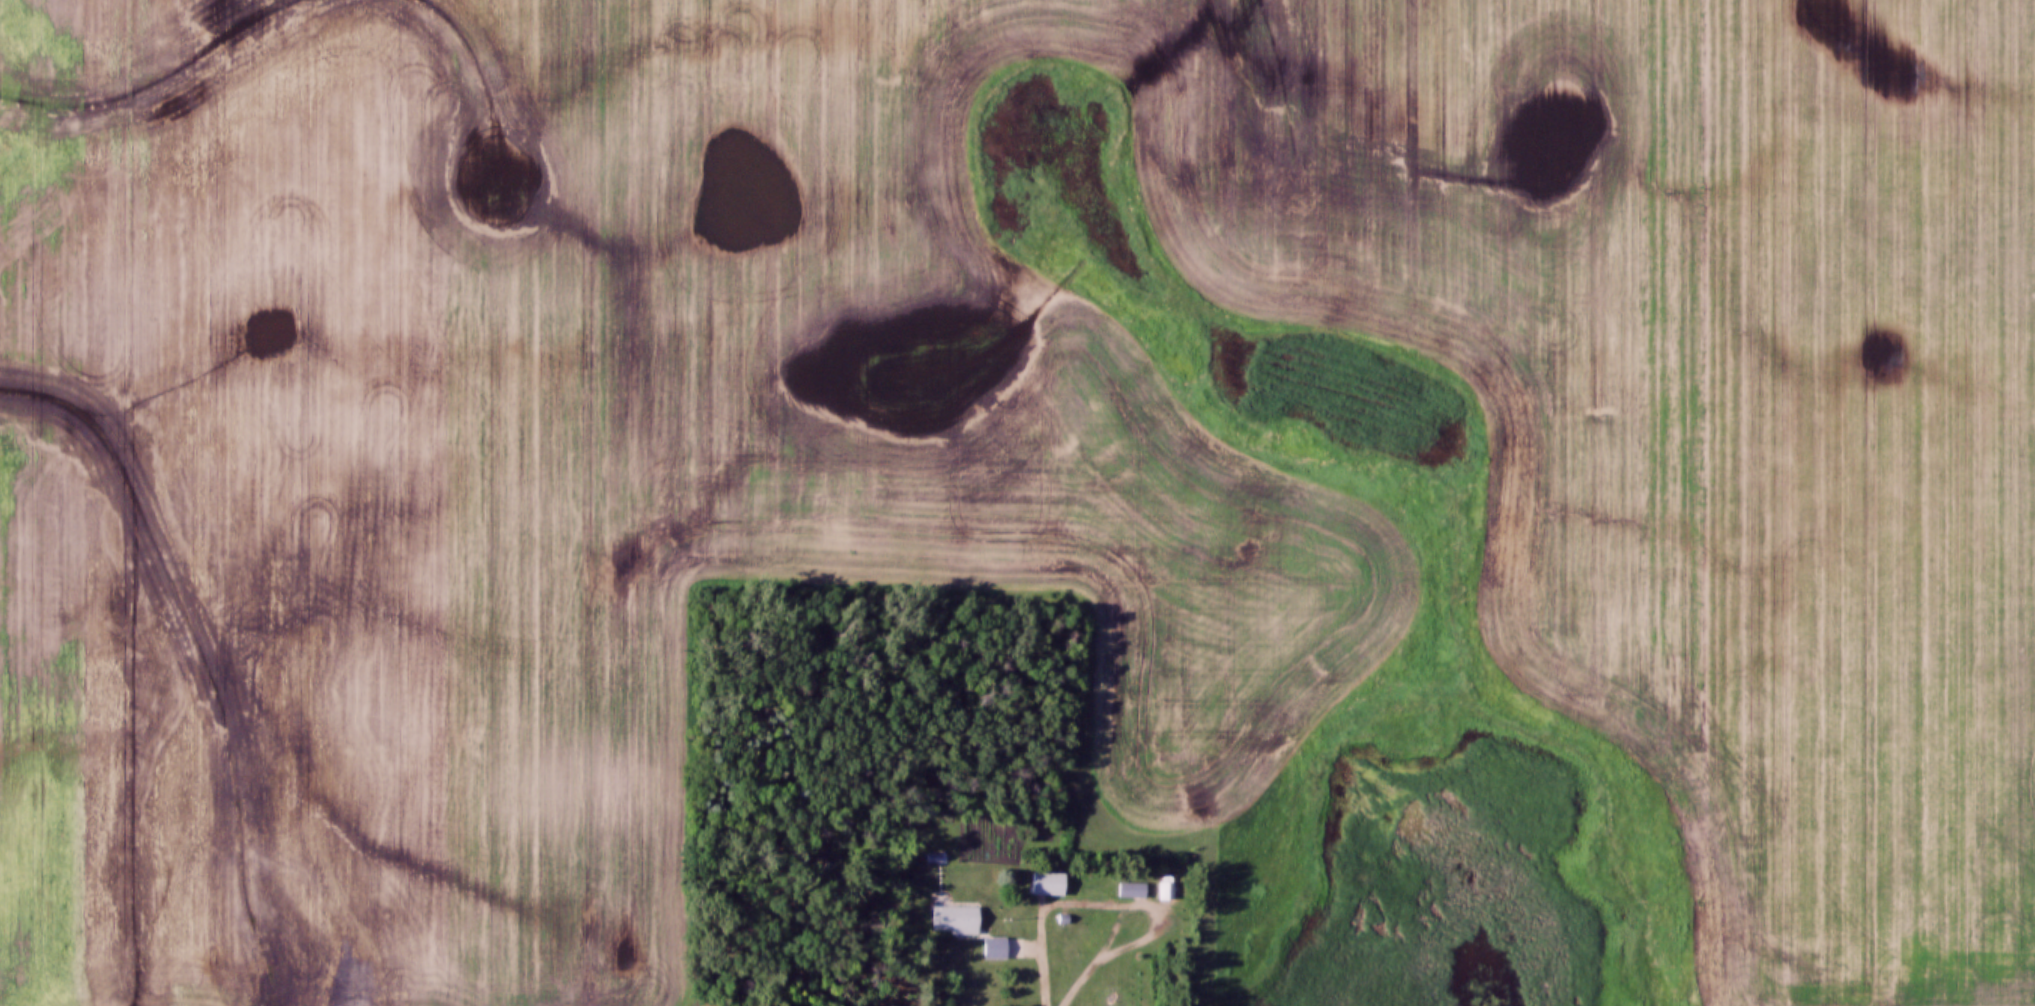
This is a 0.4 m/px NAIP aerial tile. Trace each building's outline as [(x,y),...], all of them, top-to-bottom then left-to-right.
[(1161,900),(1175,900),(1175,882),(1161,882),(1161,900)] [(1148,897),(1148,883),(1119,883),(1119,897),(1148,897)] [(936,931),(982,931),(982,902),(936,902),(936,931)] [(984,938),(984,958),(1010,958),(1010,938),(984,938)]
